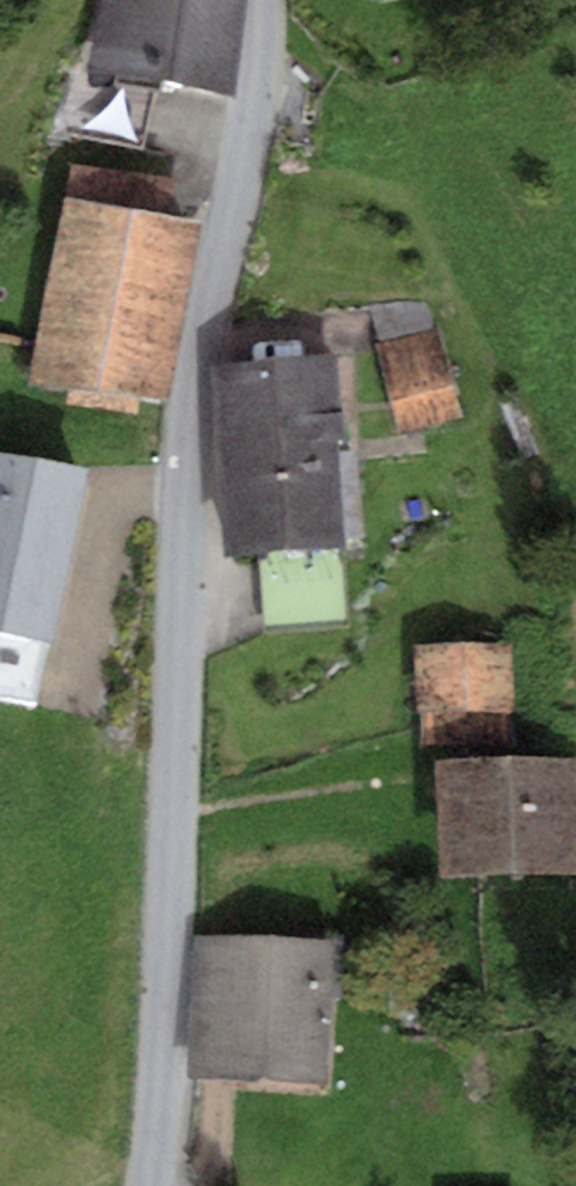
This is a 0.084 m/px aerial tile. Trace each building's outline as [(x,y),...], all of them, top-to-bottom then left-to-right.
[(234,98),(249,0),(100,0),(88,76),(106,79),(130,82),(234,98)] [(71,160),(65,195),(166,215),(173,180),(71,160)] [(145,398),(165,402),(201,222),(166,215),(65,195),(29,375),(70,383),(66,405),(141,420),(145,398)] [(441,332),(377,347),(398,434),(462,419),(441,332)] [(337,355),(209,364),(222,556),(256,554),(340,547),(345,547),(345,539),(361,538),(355,451),(338,453),(337,439),(343,438),(337,355)] [(87,468),(0,451),(0,635),(47,644),(53,645),(87,468)] [(340,547),(256,554),(263,628),(347,621),(340,547)] [(47,644),(0,635),(0,705),(35,711),(47,644)] [(509,643),(414,647),(418,745),(513,740),(509,643)] [(436,761),(438,878),(575,874),(575,758),(436,761)] [(334,940),(194,934),(188,1076),(328,1082),(334,940)]
